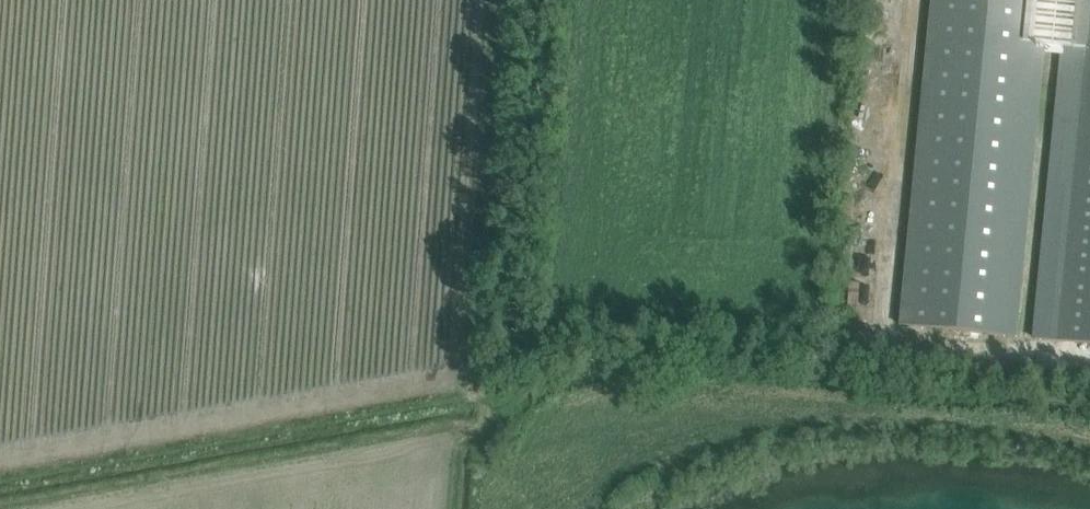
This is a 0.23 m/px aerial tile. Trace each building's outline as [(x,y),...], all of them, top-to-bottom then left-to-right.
[(900,325),(994,334),(1022,42),(1087,48),(1059,340),(1089,343),(1089,0),(932,0),(900,325)]
